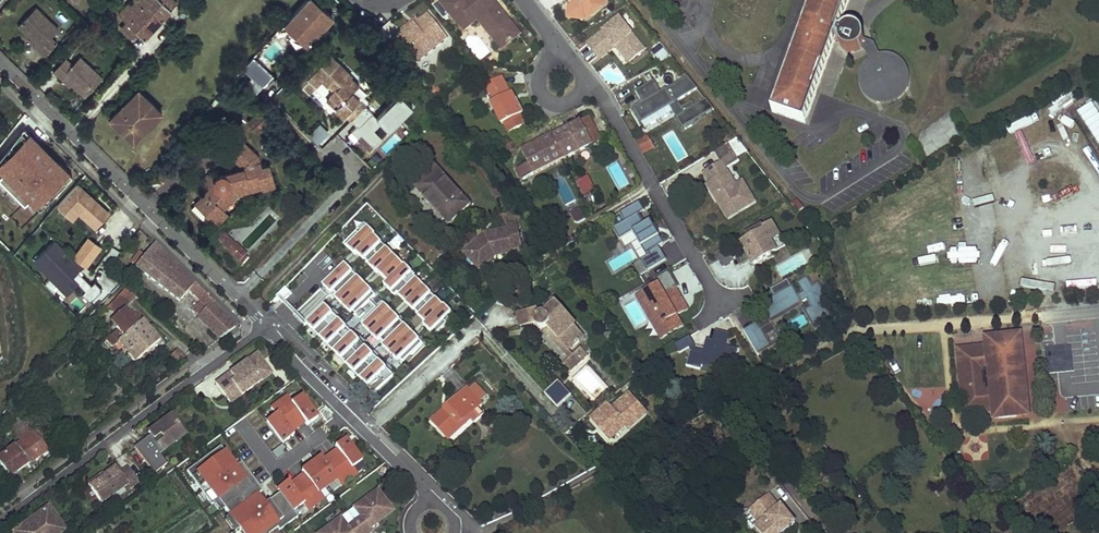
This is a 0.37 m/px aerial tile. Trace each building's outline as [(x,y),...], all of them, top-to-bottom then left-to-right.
[(171,0),(137,0),(132,6),(129,3),(118,14),(125,20),(138,32),(145,39),(171,10),(176,5),(171,0)] [(281,28),(291,37),(296,32),(309,44),(334,16),(316,0),(306,0),(281,28)] [(495,0),(449,0),(447,2),(446,0),(443,0),(434,7),(445,21),(452,16),(465,32),(475,24),(472,22),(476,19),(480,15),(509,51),(523,40),(496,7),(499,5),(495,0)] [(579,0),(578,7),(569,6),(568,18),(588,20),(608,3),(605,0),(578,0),(579,0)] [(772,111),(805,123),(836,37),(839,29),(849,0),(812,0),(772,111)] [(526,38),(499,5),(496,7),(523,40),(526,38)] [(37,7),(19,25),(41,47),(39,49),(46,56),(59,43),(52,37),(60,29),(37,7)] [(414,66),(448,38),(429,14),(420,22),(403,35),(400,32),(399,31),(391,37),(414,66)] [(509,51),(480,15),(476,19),(504,55),(509,51)] [(371,23),(374,27),(380,22),(376,18),(371,23)] [(620,18),(588,44),(598,57),(614,44),(616,47),(619,44),(632,60),(645,49),(620,18)] [(400,32),(403,35),(420,22),(417,19),(400,32)] [(133,37),(138,32),(125,20),(120,25),(133,37)] [(840,35),(840,36),(840,37),(839,38),(839,39),(839,40),(840,41),(840,43),(840,44),(841,46),(842,47),(843,48),(844,49),(846,50),(847,51),(849,51),(851,52),(852,52),(854,52),(856,51),(858,51),(859,50),(861,49),(862,48),(862,47),(863,46),(864,45),(864,44),(865,42),(865,40),(865,39),(865,38),(865,36),(864,34),(863,32),(862,30),(860,29),(858,28),(857,27),(855,27),(853,26),(851,26),(849,27),(847,27),(846,28),(844,30),(842,31),(841,32),(841,33),(840,35)] [(39,49),(41,47),(32,38),(30,40),(39,49)] [(879,53),(875,43),(869,40),(865,39),(865,40),(865,42),(864,44),(864,45),(863,46),(862,47),(862,48),(864,50),(866,52),(869,58),(867,60),(863,66),(861,69),(894,54),(890,53),(885,52),(881,53),(879,53)] [(616,47),(614,44),(598,57),(601,59),(616,47)] [(632,60),(619,44),(616,47),(629,63),(632,60)] [(322,75),(329,82),(331,80),(337,85),(331,92),(339,101),(336,104),(345,112),(346,111),(361,96),(353,88),(357,85),(349,76),(354,71),(339,57),(331,49),(323,58),(321,56),(300,78),(310,88),(322,75)] [(77,54),(65,67),(72,74),(74,71),(84,80),(97,93),(115,74),(92,52),(84,60),(77,54)] [(909,86),(894,54),(861,69),(877,102),(881,100),(883,100),(885,101),(887,101),(891,100),(894,99),(897,98),(899,96),(902,94),(904,91),(905,89),(906,88),(909,86)] [(907,65),(904,60),(899,56),(894,54),(909,86),(910,83),(911,78),(911,74),(910,69),(907,65)] [(264,86),(275,74),(255,56),(244,68),(264,86)] [(877,102),(861,69),(861,70),(860,75),(860,80),(862,86),(864,92),(868,96),(873,100),(877,102)] [(74,71),(72,74),(82,83),(84,80),(74,71)] [(698,90),(688,77),(684,80),(691,93),(698,90)] [(511,96),(503,79),(486,87),(491,96),(489,98),(502,125),(504,124),(509,134),(525,126),(520,116),(523,115),(517,101),(514,103),(511,96)] [(270,98),(283,87),(277,80),(264,92),(270,98)] [(655,80),(636,91),(640,98),(642,97),(644,101),(642,102),(633,107),(642,123),(670,107),(673,113),(683,129),(706,115),(700,104),(695,107),(692,102),(682,108),(678,101),(691,93),(684,80),(662,93),(655,80)] [(382,97),(371,86),(361,96),(346,111),(358,123),(382,97)] [(906,92),(909,88),(909,86),(906,88),(905,89),(904,91),(902,94),(899,96),(897,98),(894,99),(891,100),(887,101),(885,101),(883,100),(881,100),(877,102),(878,102),(883,103),(888,103),(892,102),(897,101),(900,99),(903,96),(906,92)] [(164,110),(140,87),(111,118),(135,140),(164,110)] [(715,110),(706,100),(700,104),(706,115),(715,110)] [(642,123),(646,129),(673,113),(670,107),(642,123)] [(1082,117),(1098,147),(1098,110),(1098,107),(1082,117)] [(249,122),(261,133),(273,120),(261,109),(249,122)] [(581,121),(593,145),(601,141),(589,117),(581,121)] [(917,137),(931,155),(954,136),(940,119),(917,137)] [(518,169),(524,180),(593,145),(581,121),(562,131),(537,143),(521,151),(528,164),(518,169)] [(319,124),(308,138),(319,146),(330,132),(319,124)] [(381,139),(388,135),(383,125),(376,129),(381,139)] [(535,137),(537,143),(562,131),(559,125),(535,137)] [(196,204),(219,227),(227,218),(230,220),(242,207),(238,196),(262,187),(263,189),(274,185),(267,167),(263,168),(259,157),(237,135),(225,147),(245,168),(246,170),(227,177),(226,176),(221,176),(220,176),(218,177),(217,178),(216,179),(216,180),(215,182),(215,183),(215,185),(210,190),(196,204)] [(640,141),(647,152),(654,148),(648,137),(640,141)] [(729,143),(714,152),(721,163),(704,174),(710,184),(708,185),(715,197),(718,195),(723,192),(727,200),(722,203),(730,215),(738,210),(739,211),(755,201),(743,181),(736,186),(726,169),(740,160),(729,143)] [(418,183),(451,218),(471,199),(437,164),(418,183)] [(37,175),(26,165),(4,187),(32,216),(47,201),(29,183),(37,175)] [(221,176),(206,176),(205,185),(210,190),(215,185),(215,183),(215,182),(216,180),(216,179),(217,178),(218,177),(220,176),(221,176)] [(584,197),(596,191),(589,176),(577,182),(584,197)] [(567,206),(576,202),(566,181),(556,186),(567,206)] [(55,207),(73,222),(78,216),(95,231),(111,212),(76,183),(55,207)] [(723,192),(718,195),(722,203),(727,200),(723,192)] [(642,202),(622,214),(627,222),(616,229),(623,240),(636,232),(650,256),(644,260),(650,271),(670,260),(662,246),(667,243),(653,221),(648,224),(642,214),(647,211),(642,202)] [(793,206),(798,213),(803,208),(798,202),(793,206)] [(784,218),(773,224),(783,242),(794,236),(784,218)] [(355,255),(357,254),(358,253),(365,260),(370,264),(378,272),(387,282),(384,285),(395,296),(398,293),(400,295),(415,310),(419,315),(427,322),(426,324),(424,326),(434,336),(455,316),(445,305),(444,306),(415,277),(416,276),(405,265),(404,266),(375,236),(376,235),(365,224),(344,245),(355,255)] [(742,246),(754,265),(786,247),(783,242),(773,224),(764,229),(762,227),(753,233),(754,235),(748,239),(750,241),(742,246)] [(518,228),(463,240),(470,267),(524,254),(518,228)] [(102,249),(87,238),(73,258),(88,268),(102,249)] [(223,243),(236,256),(241,251),(227,238),(224,241),(223,243)] [(53,240),(31,263),(83,313),(102,293),(79,271),(82,268),(53,240)] [(212,305),(215,302),(155,242),(144,256),(136,267),(179,302),(189,292),(200,303),(192,312),(199,316),(212,305)] [(716,255),(724,269),(734,263),(733,262),(738,259),(730,246),(716,255)] [(236,256),(245,265),(250,259),(241,251),(236,256)] [(139,252),(130,262),(136,267),(144,256),(139,252)] [(364,261),(365,260),(358,253),(357,254),(364,261)] [(644,260),(637,265),(644,276),(650,271),(644,260)] [(369,302),(372,299),(376,295),(345,264),(325,283),(334,292),(338,296),(353,312),(360,318),(365,313),(361,310),(369,302)] [(376,274),(378,272),(370,264),(369,266),(376,274)] [(674,271),(658,280),(663,287),(644,298),(650,308),(654,306),(672,336),(687,328),(680,317),(688,313),(677,293),(684,289),(674,271)] [(790,283),(773,292),(777,299),(777,300),(763,308),(772,323),(774,322),(804,305),(810,302),(815,310),(809,313),(808,314),(816,328),(832,319),(824,305),(829,302),(820,287),(815,291),(809,281),(801,286),(806,295),(799,299),(790,283)] [(331,294),(334,292),(325,283),(323,286),(331,294)] [(137,301),(125,289),(120,294),(127,301),(132,306),(137,301)] [(533,317),(535,321),(535,322),(537,324),(538,324),(539,325),(540,325),(542,325),(546,323),(567,344),(582,331),(572,320),(575,317),(552,293),(539,304),(538,305),(537,305),(536,304),(536,302),(515,306),(518,320),(533,317)] [(127,301),(120,294),(104,309),(111,316),(119,309),(127,301)] [(414,312),(415,310),(400,295),(399,296),(414,312)] [(351,314),(353,312),(338,296),(335,299),(351,314)] [(644,298),(641,299),(665,340),(672,336),(654,306),(650,308),(644,298)] [(379,299),(375,303),(372,305),(376,308),(363,321),(365,324),(381,340),(385,344),(401,360),(403,362),(423,343),(379,299)] [(809,313),(804,305),(774,322),(772,323),(763,308),(777,300),(777,299),(739,321),(744,330),(757,323),(770,345),(757,353),(758,355),(784,340),(776,326),(803,310),(817,333),(834,323),(832,319),(816,328),(808,314),(809,313)] [(132,306),(127,301),(119,309),(124,314),(132,306)] [(221,341),(234,328),(212,305),(199,316),(198,318),(221,341)] [(394,376),(325,306),(306,324),(374,393),(394,376)] [(160,342),(136,314),(135,314),(132,311),(122,321),(125,324),(111,337),(105,342),(112,350),(113,349),(118,345),(127,354),(135,363),(160,342)] [(784,323),(789,334),(808,325),(803,314),(784,323)] [(418,316),(426,324),(427,322),(419,315),(418,316)] [(615,334),(603,318),(599,321),(611,337),(615,334)] [(542,325),(563,348),(567,344),(546,323),(542,325)] [(770,345),(757,323),(744,330),(757,353),(770,345)] [(378,342),(381,340),(365,324),(363,326),(378,342)] [(1027,392),(1020,334),(986,338),(987,346),(987,351),(970,352),(970,349),(958,350),(962,383),(961,383),(964,414),(994,411),(994,419),(1017,416),(1016,416),(1028,415),(1026,392),(1027,392)] [(692,354),(688,368),(703,372),(704,367),(721,372),(723,364),(733,367),(737,368),(741,353),(727,349),(730,339),(719,336),(716,346),(710,345),(707,358),(692,354)] [(692,339),(677,347),(681,355),(697,347),(692,339)] [(561,359),(570,366),(587,349),(579,342),(561,359)] [(398,362),(401,360),(385,344),(382,346),(398,362)] [(127,354),(118,345),(113,349),(122,359),(127,354)] [(958,350),(970,349),(970,352),(987,351),(987,346),(957,350),(961,383),(962,383),(958,350)] [(184,358),(177,351),(171,357),(178,364),(184,358)] [(259,355),(217,385),(232,405),(273,375),(259,355)] [(703,372),(729,380),(733,367),(723,364),(721,372),(704,367),(703,372)] [(474,380),(468,386),(479,397),(485,390),(474,380)] [(558,408),(572,396),(558,381),(545,392),(558,408)] [(432,418),(450,436),(470,416),(468,414),(475,407),(482,400),(479,397),(468,386),(466,384),(432,418)] [(591,425),(610,447),(648,413),(627,389),(594,417),(596,420),(591,425)] [(269,420),(285,443),(296,435),(293,432),(307,422),(309,425),(320,418),(304,395),(295,402),(290,395),(273,408),(278,414),(269,420)] [(470,416),(475,421),(481,414),(475,407),(468,414),(470,416)] [(49,449),(21,416),(8,427),(21,441),(0,457),(0,464),(9,477),(49,449)] [(172,417),(150,433),(152,436),(164,453),(186,437),(172,417)] [(152,436),(148,439),(161,456),(164,453),(152,436)] [(148,439),(135,449),(155,475),(168,465),(161,456),(148,439)] [(188,469),(213,504),(219,499),(242,530),(238,532),(270,532),(279,527),(281,530),(299,516),(296,511),(304,504),(309,511),(326,498),(321,492),(338,480),(343,486),(360,474),(355,468),(364,461),(347,439),(337,447),(339,449),(326,459),(323,457),(304,471),(305,474),(291,483),(289,481),(279,489),(282,493),(269,501),(239,459),(235,462),(223,445),(188,469)] [(117,468),(105,476),(106,477),(91,487),(103,504),(129,486),(131,489),(140,483),(130,469),(121,474),(117,468)] [(103,474),(89,484),(91,487),(106,477),(105,476),(103,474)] [(376,490),(352,508),(358,517),(352,522),(360,532),(368,532),(370,532),(368,529),(391,511),(376,490)] [(769,495),(749,511),(759,523),(755,527),(760,532),(779,532),(782,529),(785,532),(796,523),(782,505),(780,507),(769,495)] [(15,532),(65,532),(66,532),(49,508),(15,532)] [(352,522),(345,527),(339,518),(319,532),(360,532),(352,522)]
